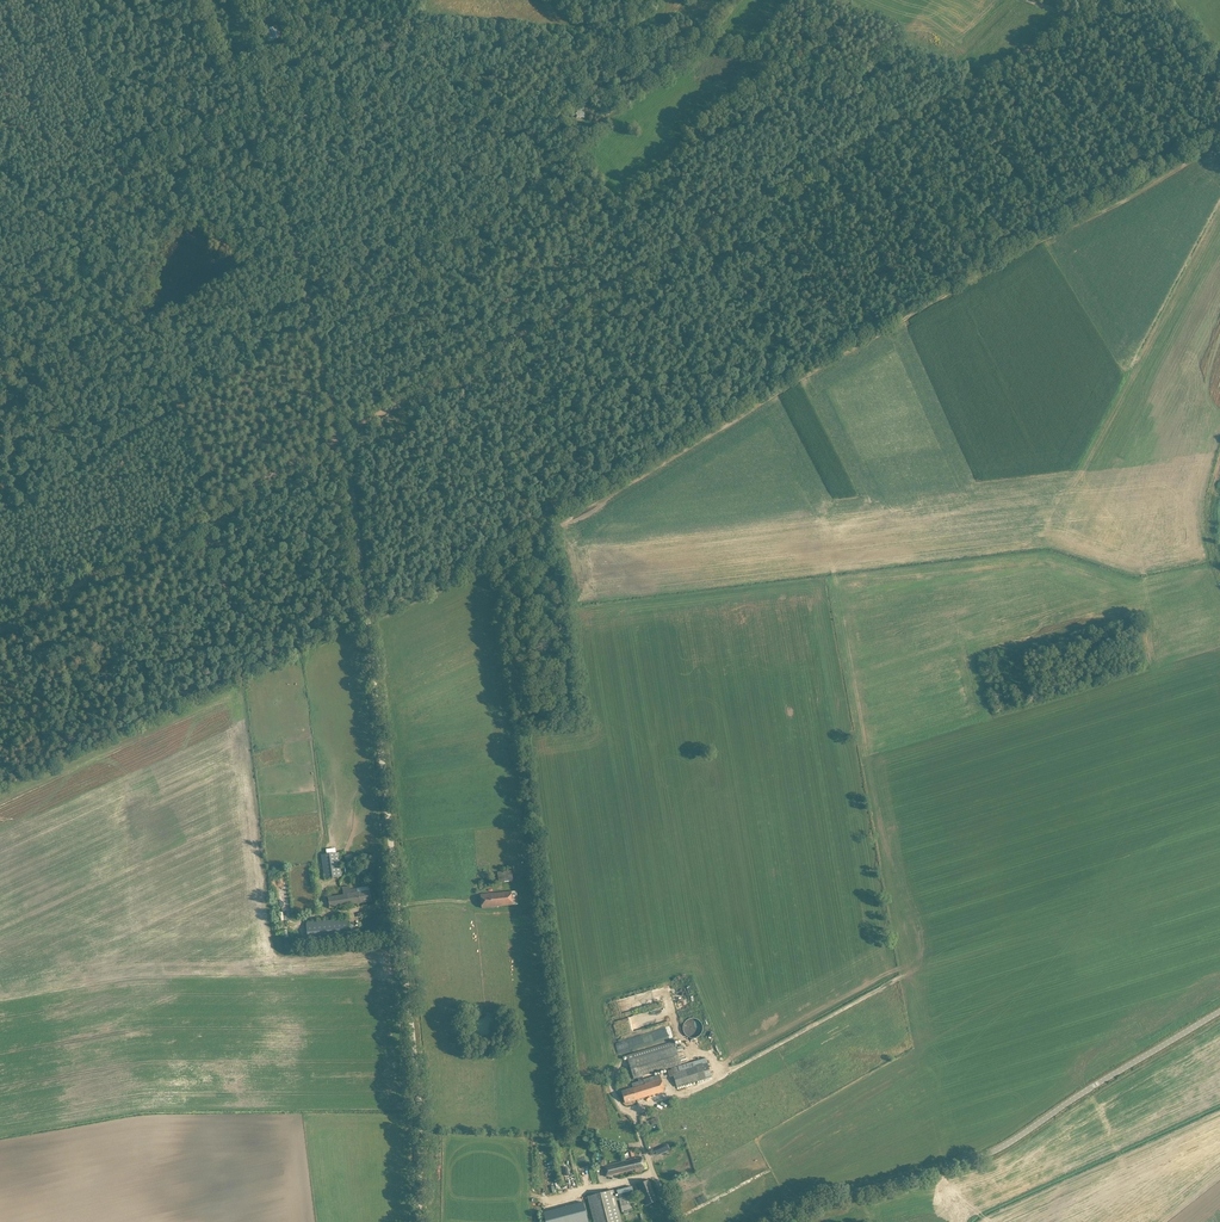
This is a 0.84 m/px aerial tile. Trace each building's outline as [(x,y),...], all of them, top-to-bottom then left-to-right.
[(267,29),(264,31),(266,35),(270,33),(272,39),(281,35),(276,25),(267,29)] [(572,114),(572,118),(577,117),(577,118),(584,118),(584,108),(576,108),(576,112),(571,112),(571,114),(572,114)] [(338,852),(321,854),(324,878),(342,876),(338,852)] [(513,880),(511,870),(497,872),(499,882),(513,880)] [(344,894),(328,897),(330,908),(372,901),(370,890),(358,892),(357,888),(350,889),(349,886),(342,887),(344,894)] [(516,891),(486,894),(480,894),(482,908),(518,904),(516,891)] [(308,942),(344,939),(350,938),(349,919),(306,922),(308,942)] [(665,1007),(614,1020),(617,1035),(636,1031),(634,1022),(666,1014),(665,1007)] [(684,1030),(687,1030),(687,1036),(699,1037),(700,1019),(685,1018),(684,1030)] [(674,1041),(627,1055),(634,1078),(638,1077),(639,1081),(643,1079),(642,1075),(681,1063),(674,1041)] [(706,1058),(671,1068),(673,1076),(677,1087),(712,1077),(706,1058)] [(633,1088),(622,1091),(625,1103),(665,1091),(661,1079),(645,1084),(643,1079),(639,1081),(632,1083),(633,1088)] [(648,1126),(659,1123),(658,1117),(646,1120),(648,1126)] [(628,1149),(628,1152),(625,1152),(625,1158),(634,1157),(633,1149),(628,1149)] [(602,1166),(605,1176),(635,1169),(635,1171),(638,1171),(644,1170),(643,1162),(642,1156),(602,1166)] [(647,1205),(652,1203),(657,1200),(648,1180),(638,1184),(647,1205)] [(674,1185),(670,1188),(675,1197),(679,1195),(674,1185)] [(632,1186),(616,1190),(622,1211),(630,1208),(629,1205),(627,1197),(634,1195),(632,1186)] [(587,1196),(594,1221),(622,1221),(613,1189),(587,1196)] [(544,1211),(547,1221),(588,1221),(583,1201),(544,1211)]
